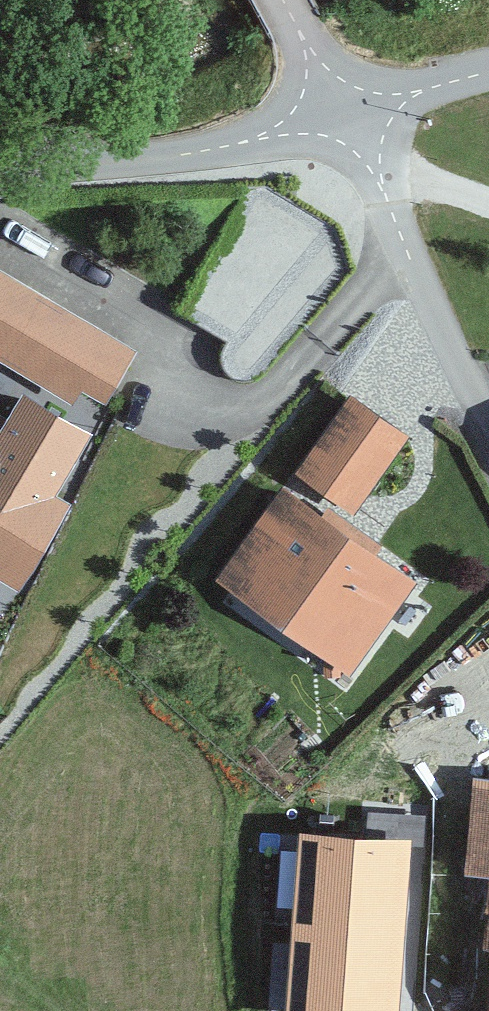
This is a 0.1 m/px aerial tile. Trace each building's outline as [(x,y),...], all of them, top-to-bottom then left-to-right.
[(293,466),(352,511),(416,428),(357,383),(293,466)] [(18,591),(72,507),(55,496),(93,435),(25,392),(4,424),(0,421),(0,580),(18,591)] [(396,583),(284,503),(228,581),(260,603),(252,615),(306,654),(320,635),(346,653),(396,583)] [(469,783),(463,876),(486,878),(481,951),(488,951),(488,784),(469,783)] [(415,820),(301,815),(294,1010),(408,1010),(415,820)]
